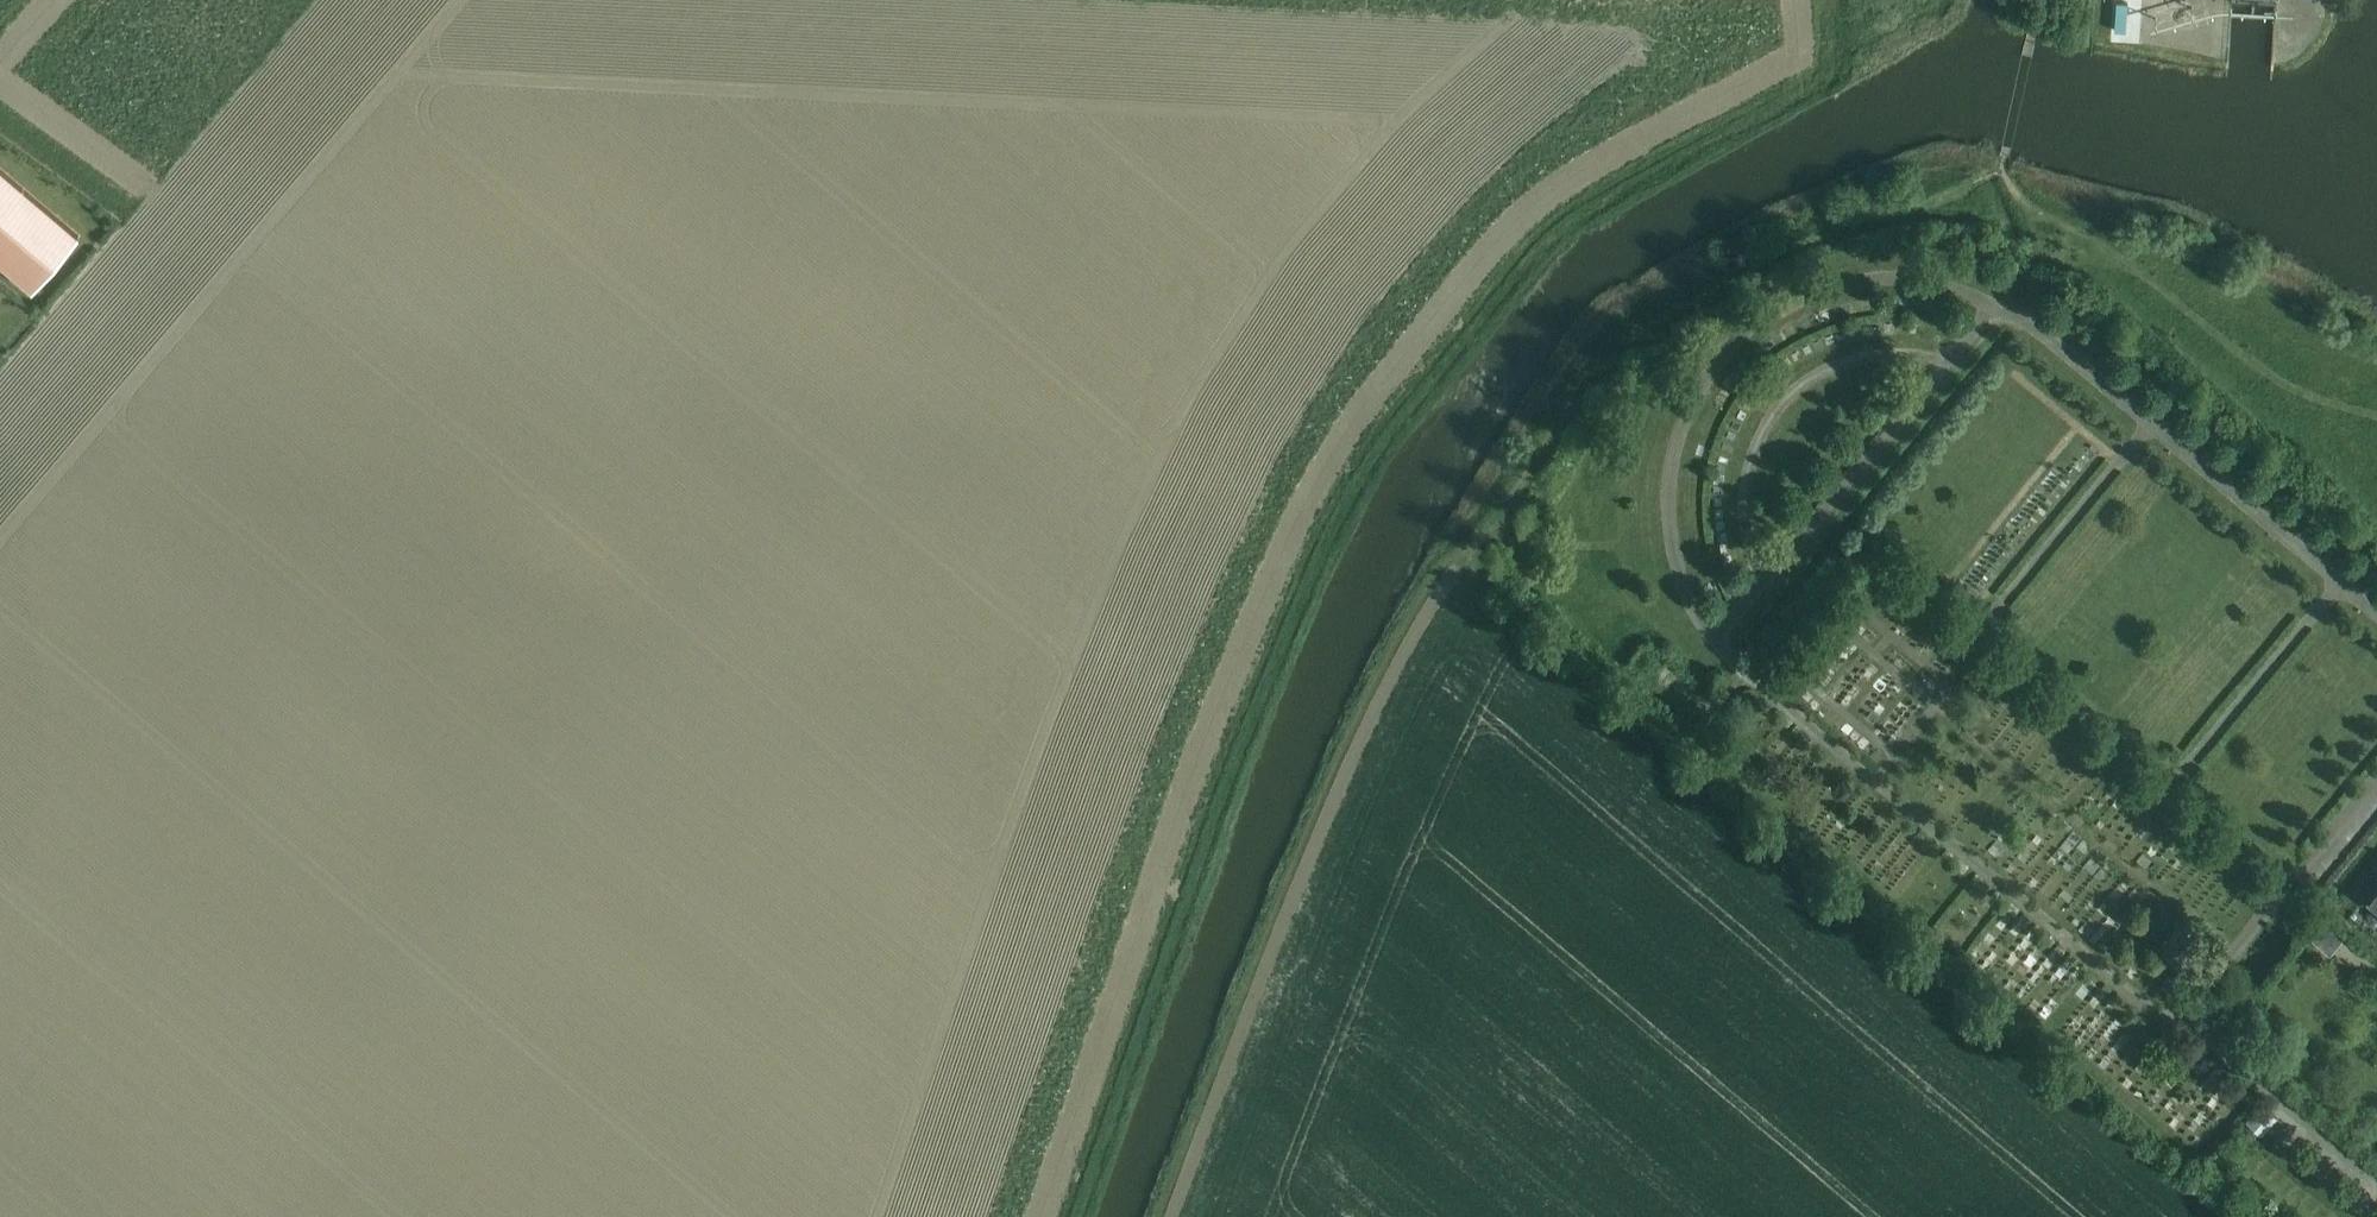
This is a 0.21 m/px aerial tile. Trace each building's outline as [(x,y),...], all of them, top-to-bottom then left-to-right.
[(2138,0),(2111,0),(2109,26),(2136,28),(2138,0)] [(33,292),(79,238),(0,170),(0,263),(33,292)] [(2368,897),(2366,896),(2365,898),(2376,908),(2376,887),(2368,897)] [(2261,1135),(2269,1125),(2274,1119),(2259,1107),(2247,1123),(2261,1135)] [(2280,1124),(2270,1136),(2287,1150),(2297,1138),(2280,1124)]
